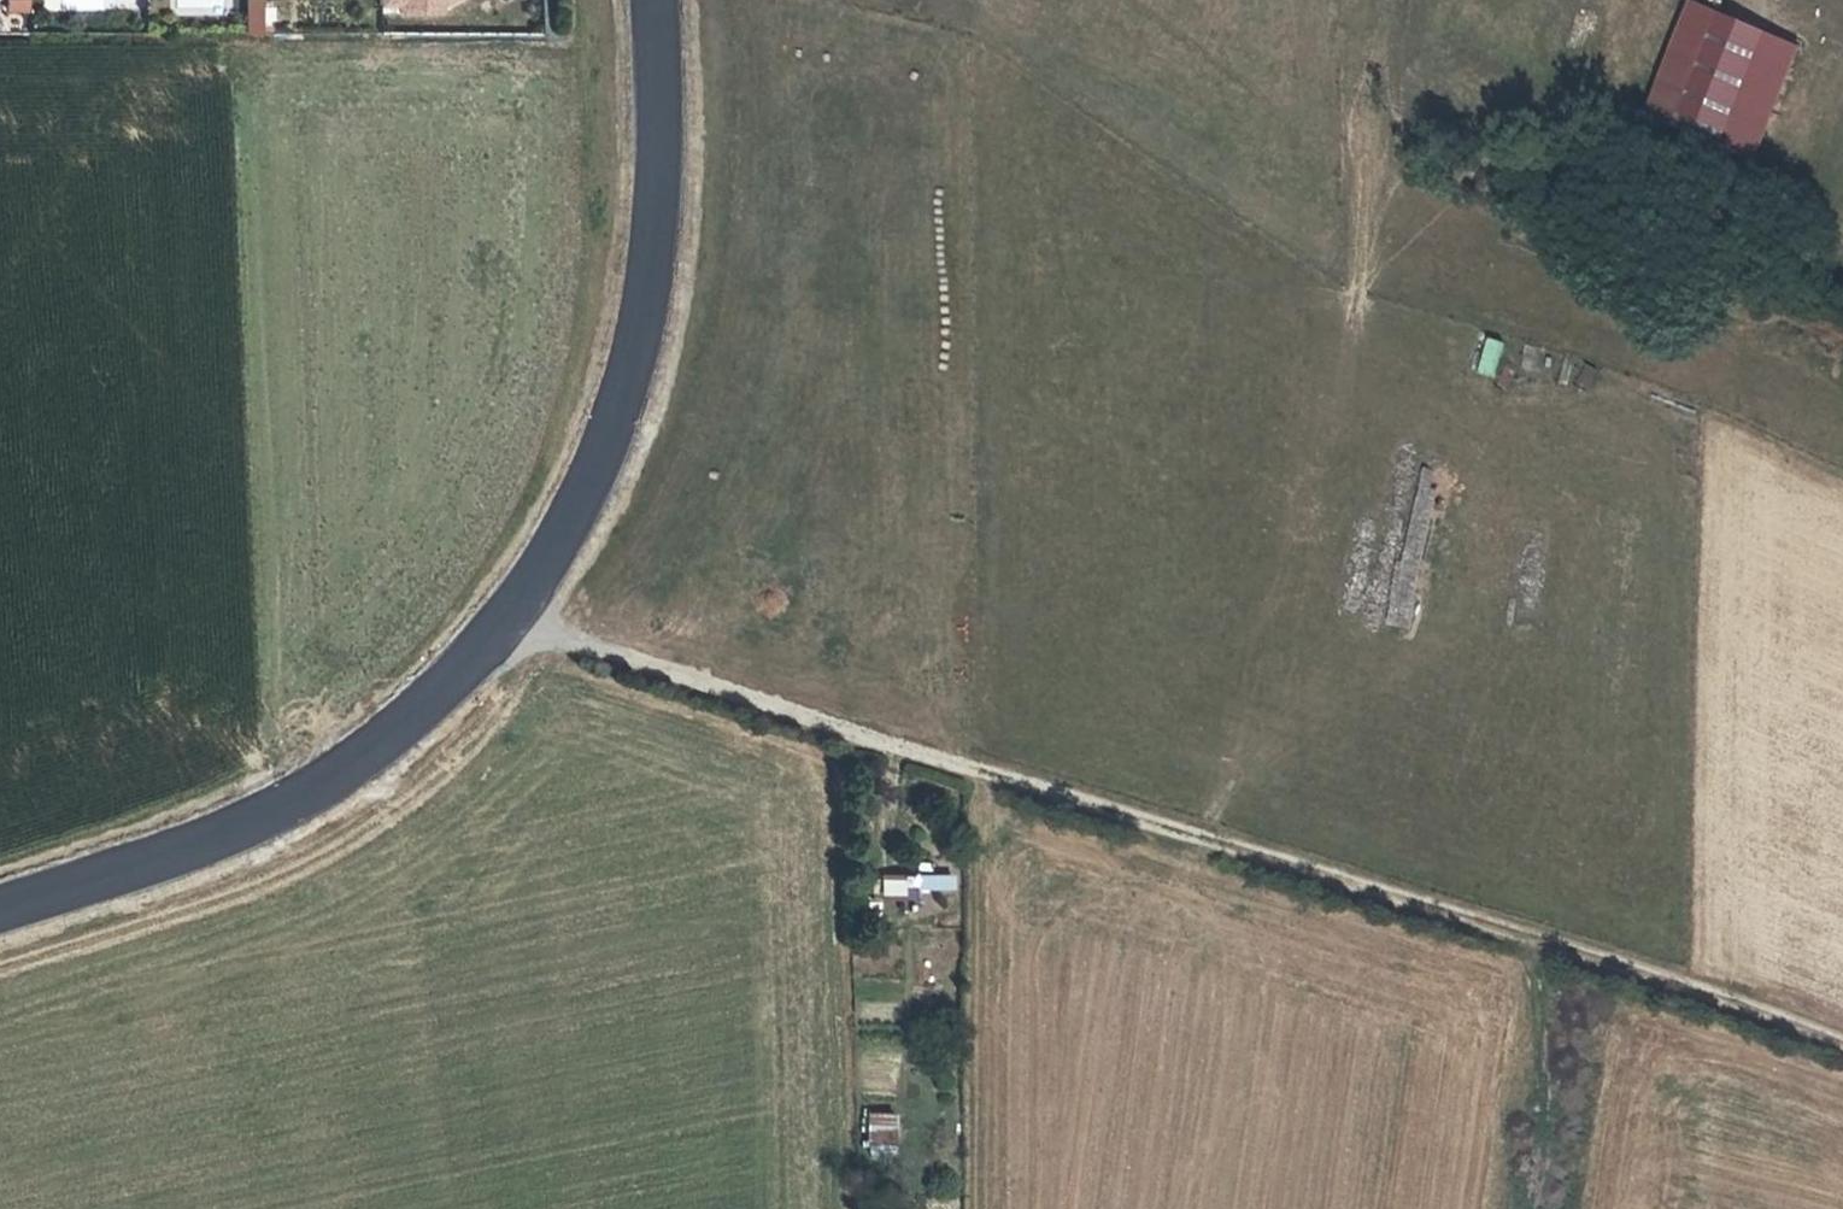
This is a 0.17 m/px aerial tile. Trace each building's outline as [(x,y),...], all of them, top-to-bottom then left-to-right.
[(7,11),(30,11),(30,0),(7,0),(7,11)] [(265,0),(245,0),(245,32),(265,33),(265,0)] [(403,5),(402,5),(401,13),(441,13),(441,5),(440,5),(435,0),(408,0),(403,5)] [(1704,0),(1698,0),(1658,102),(1769,144),(1809,40),(1704,0)] [(1499,376),(1508,340),(1493,336),(1484,373),(1499,376)] [(956,889),(956,873),(915,873),(916,889),(956,889)] [(882,895),(907,895),(907,875),(882,875),(882,895)] [(898,1138),(896,1111),(865,1113),(867,1139),(898,1138)]
